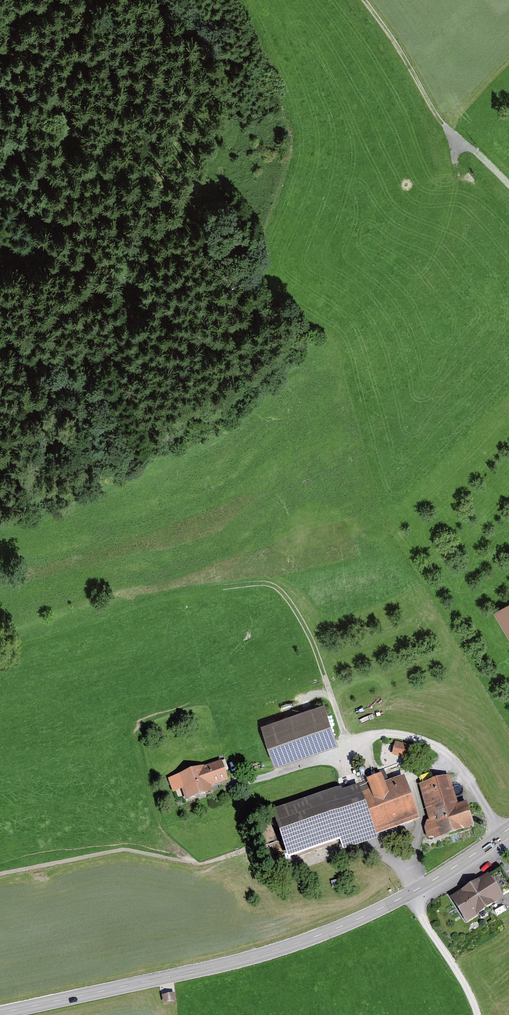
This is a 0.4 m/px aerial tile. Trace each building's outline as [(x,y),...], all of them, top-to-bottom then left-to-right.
[(494,612),(508,638),(508,604),(494,612)] [(274,765),(338,744),(324,702),(260,724),(274,765)] [(396,742),(392,756),(411,761),(414,746),(396,742)] [(222,763),(169,780),(173,792),(181,790),(185,803),(214,794),(212,789),(229,783),(222,763)] [(376,835),(418,820),(403,778),(383,785),(379,774),(362,780),(367,793),(361,795),(376,835)] [(428,842),(474,829),(466,802),(457,805),(449,777),(420,785),(431,822),(423,824),(428,842)] [(375,842),(356,787),(340,792),(338,787),(268,811),(285,860),(337,842),(341,854),(375,842)] [(467,922),(505,898),(488,872),(450,896),(467,922)] [(176,1003),(175,995),(163,998),(164,1006),(176,1003)]
